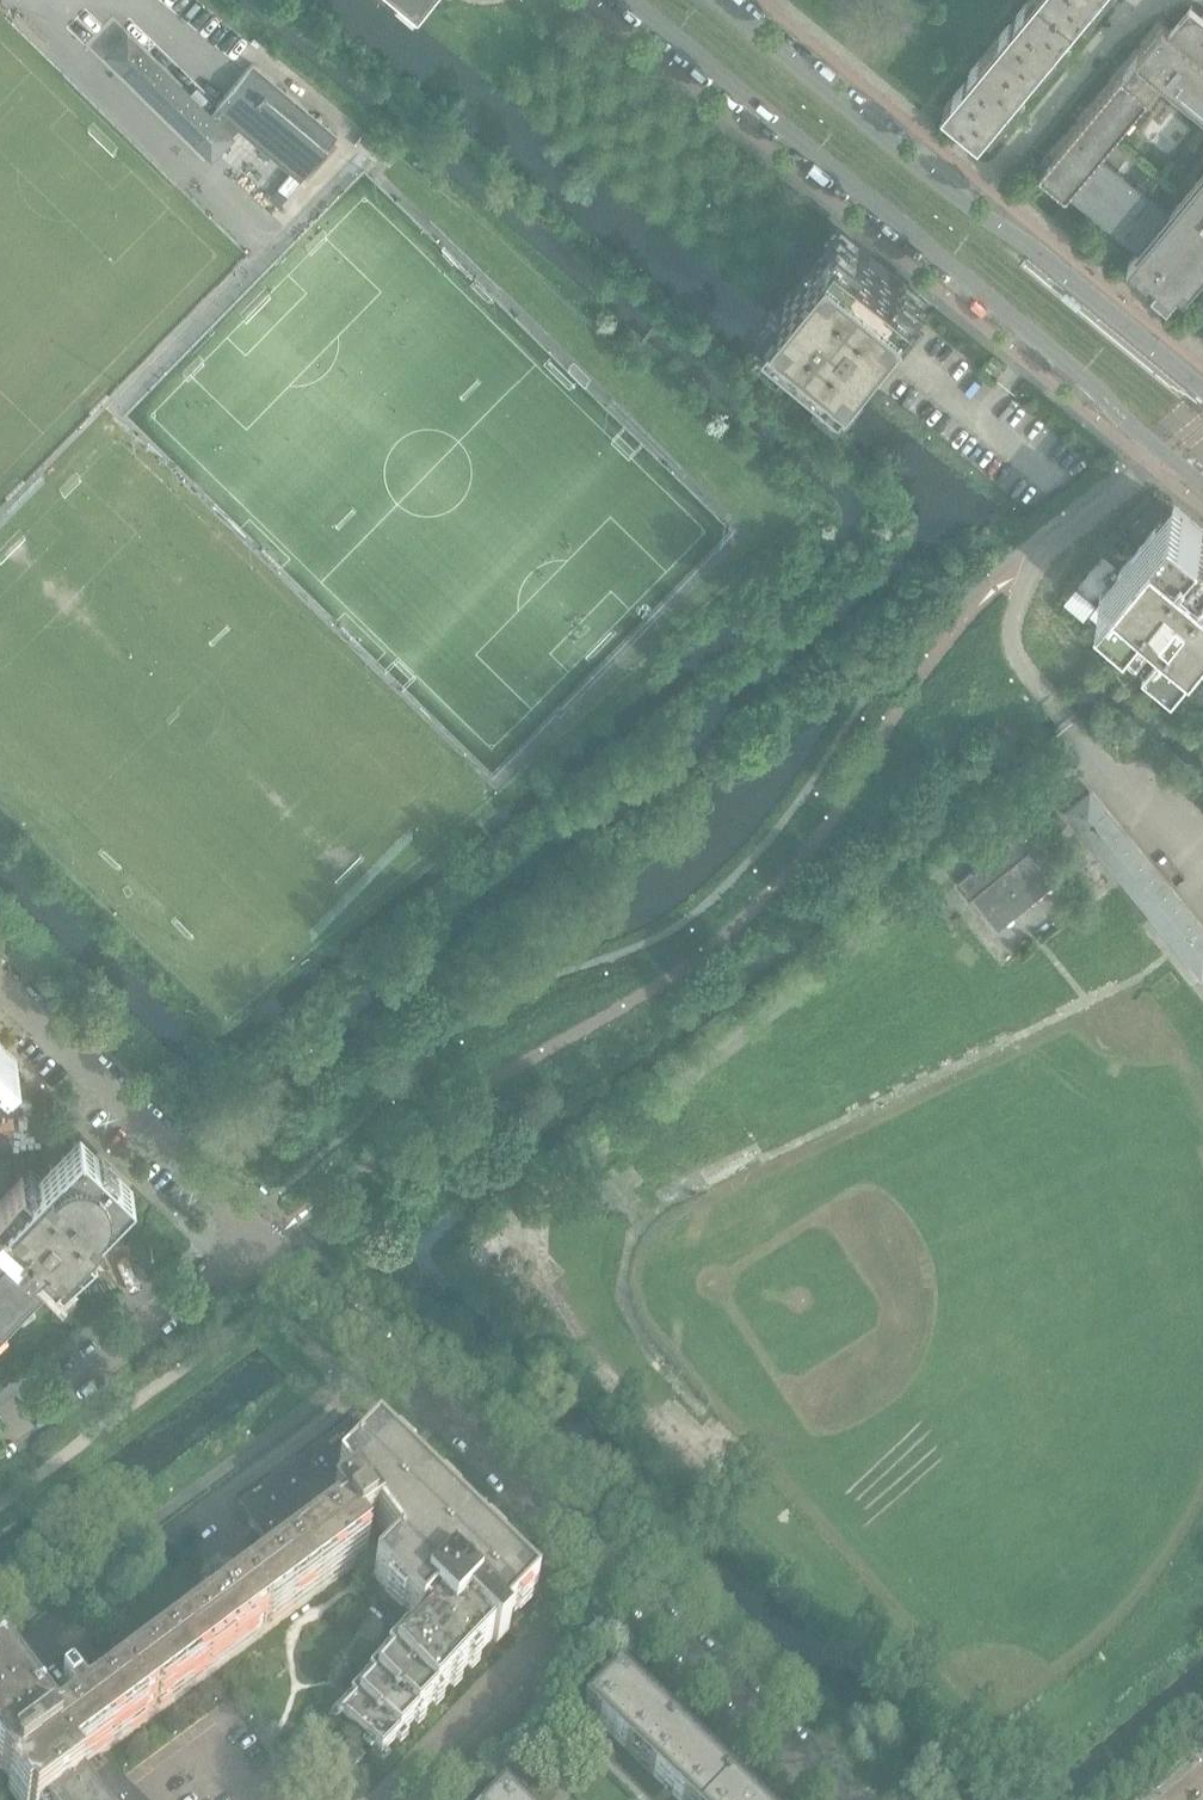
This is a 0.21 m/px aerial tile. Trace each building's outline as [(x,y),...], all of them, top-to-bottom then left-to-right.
[(1057,44),(1076,20),(1052,0),(1031,0),(993,47),(1029,77),(1047,55),(1052,59),(1061,48),(1057,44)] [(1076,20),(1093,0),(1052,0),(1076,20)] [(1153,286),(1169,299),(1180,286),(1185,290),(1202,269),(1202,171),(1169,212),(1099,154),(1143,102),(1147,106),(1151,100),(1147,97),(1149,94),(1148,94),(1164,75),(1202,107),(1202,10),(1202,12),(1191,2),(1169,28),(1163,23),(1138,54),(1139,54),(1123,73),(1040,172),(1067,194),(1069,191),(1139,249),(1128,261),(1150,279),(1153,275),(1158,279),(1153,286)] [(317,111),(289,88),(286,93),(260,71),(260,70),(252,64),(209,116),(127,35),(108,55),(211,155),(229,136),(227,134),(237,122),(301,175),(300,176),(301,177),(337,135),(336,134),(335,134),(313,116),(317,111)] [(1012,108),(1013,106),(1014,105),(1010,101),(1029,77),(993,47),(944,105),(981,136),(1000,112),(1005,115),(1012,108)] [(389,166),(396,158),(390,152),(383,160),(389,166)] [(1158,188),(1164,181),(1157,174),(1151,181),(1158,188)] [(846,380),(918,293),(842,230),(769,317),(846,380)] [(1202,627),(1202,533),(1201,532),(1202,530),(1202,529),(1174,505),(1100,594),(1177,658),(1202,627)] [(1135,673),(1124,660),(1116,667),(1127,680),(1135,673)] [(1092,792),(1069,810),(1178,943),(1200,925),(1092,792)] [(1055,881),(1047,871),(1057,863),(1058,864),(1059,863),(1026,824),(1025,825),(1026,826),(961,879),(960,878),(959,879),(998,928),(999,927),(998,925),(1052,880),(1054,882),(1055,881)] [(10,1239),(42,1271),(48,1264),(58,1275),(59,1277),(95,1244),(93,1242),(91,1245),(83,1236),(92,1227),(132,1185),(80,1134),(39,1176),(30,1185),(21,1177),(23,1175),(22,1174),(12,1185),(10,1187),(0,1199),(0,1218),(16,1233),(10,1239)] [(29,1290),(44,1273),(42,1271),(10,1239),(0,1250),(0,1319),(29,1290)] [(302,1596),(364,1550),(365,1549),(358,1540),(377,1526),(396,1553),(374,1577),(420,1623),(332,1714),(337,1719),(340,1715),(381,1755),(493,1639),(497,1643),(508,1632),(509,1631),(504,1627),(536,1594),(421,1483),(377,1441),(357,1421),(238,1509),(279,1565),(302,1596)] [(688,1488),(696,1481),(691,1475),(683,1482),(688,1488)] [(13,1785),(7,1789),(16,1799),(53,1799),(81,1779),(72,1767),(146,1712),(145,1710),(153,1704),(154,1706),(257,1630),(255,1628),(263,1623),(265,1624),(302,1596),(279,1565),(85,1710),(79,1702),(78,1703),(69,1691),(59,1699),(68,1710),(66,1711),(72,1719),(56,1731),(55,1732),(1,1659),(0,1660),(0,1768),(13,1785)] [(639,1764),(674,1728),(618,1674),(583,1710),(639,1764)] [(730,1782),(674,1728),(639,1764),(676,1799),(712,1799),(730,1782)] [(107,1779),(92,1791),(82,1778),(81,1779),(53,1799),(128,1799),(107,1779)] [(501,1780),(484,1797),(487,1799),(521,1799),(501,1780)] [(730,1782),(712,1799),(749,1799),(730,1782)]
